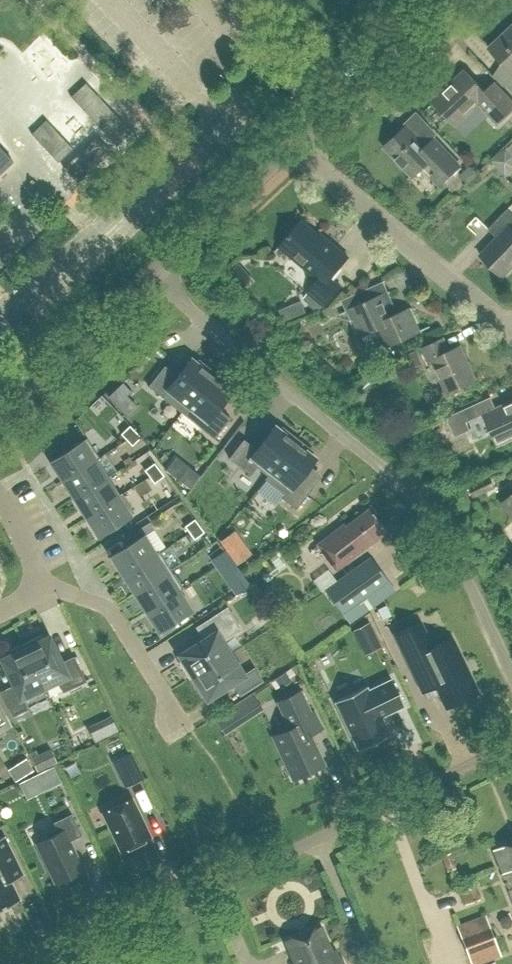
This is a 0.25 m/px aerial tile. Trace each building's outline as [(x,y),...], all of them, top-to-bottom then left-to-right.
[(509,30),(489,49),(511,73),(511,34),(509,30)] [(495,82),(486,92),(465,70),(433,100),(456,125),(479,103),(498,123),(511,110),(511,100),(495,82)] [(88,82),(72,96),(114,143),(130,129),(88,82)] [(48,120),(33,133),(56,160),(71,147),(48,120)] [(432,176),(440,185),(461,166),(435,138),(426,147),(407,126),(385,147),(413,177),(425,166),(433,175),(432,176)] [(98,138),(64,168),(75,180),(109,150),(98,138)] [(13,161),(0,147),(0,174),(13,161)] [(470,166),(451,183),(459,191),(478,174),(470,166)] [(509,210),(490,229),(498,238),(481,255),(503,277),(511,268),(511,213),(509,210)] [(321,233),(320,235),(302,220),(280,247),(319,279),(308,292),(325,306),(342,286),(332,277),(349,256),(321,233)] [(347,311),(349,310),(360,332),(376,324),(387,347),(420,332),(409,309),(394,316),(387,301),(392,298),(384,281),(342,300),(347,311)] [(477,379),(461,346),(450,351),(444,339),(423,349),(430,365),(433,363),(447,393),(477,379)] [(181,412),(213,371),(198,359),(196,362),(190,358),(177,375),(164,365),(148,386),(181,412)] [(228,383),(213,371),(181,412),(214,438),(230,418),(218,408),(231,391),(226,386),(228,383)] [(447,418),(456,436),(471,430),(467,422),(484,414),(498,445),(511,439),(511,401),(496,408),(491,398),(447,418)] [(129,425),(120,433),(126,439),(135,431),(129,425)] [(264,479),(265,479),(297,438),(282,426),(279,430),(274,425),(256,448),(243,438),(228,457),(250,474),(256,466),(267,475),(264,479)] [(135,431),(126,439),(131,445),(140,436),(135,431)] [(62,480),(99,456),(87,437),(50,460),(62,480)] [(296,508),(314,485),(302,475),(309,465),(315,458),(310,453),(312,450),(297,438),(265,479),(284,494),(282,498),(296,508)] [(99,456),(62,480),(74,498),(107,477),(95,459),(100,457),(99,456)] [(154,462),(144,469),(149,476),(158,469),(154,462)] [(158,469),(149,476),(154,482),(163,475),(158,469)] [(189,488),(199,475),(192,469),(181,482),(189,488)] [(491,475),(468,486),(474,497),(496,487),(491,475)] [(107,477),(74,498),(86,516),(118,495),(107,477)] [(98,535),(130,514),(118,495),(86,516),(98,535)] [(502,505),(511,516),(511,496),(502,505)] [(385,533),(368,510),(336,535),(335,533),(317,547),(335,571),(385,533)] [(194,518),(184,526),(189,532),(199,525),(194,518)] [(138,529),(142,535),(143,534),(153,528),(149,521),(138,529)] [(199,525),(189,532),(194,539),(203,532),(199,525)] [(110,555),(123,574),(159,551),(159,550),(155,552),(143,534),(142,535),(110,555)] [(224,550),(214,558),(219,564),(229,557),(224,550)] [(171,569),(159,551),(123,574),(134,593),(171,569)] [(229,557),(219,564),(224,571),(234,563),(229,557)] [(369,558),(326,590),(344,615),(387,583),(369,558)] [(134,593),(146,611),(183,587),(171,569),(134,593)] [(158,629),(190,609),(179,590),(183,588),(183,587),(146,611),(158,629)] [(178,661),(189,679),(229,653),(214,630),(225,623),(218,612),(197,626),(204,638),(179,654),(182,658),(178,661)] [(446,706),(477,692),(451,638),(431,647),(419,621),(395,633),(423,690),(436,684),(439,692),(446,706)] [(42,634),(23,643),(43,686),(44,686),(58,679),(63,690),(84,680),(73,657),(61,662),(48,636),(44,638),(42,634)] [(43,686),(23,643),(4,652),(6,656),(1,658),(14,685),(2,691),(13,714),(26,708),(25,705),(23,701),(46,690),(44,686),(43,686)] [(242,673),(229,653),(189,679),(198,693),(202,691),(205,695),(230,679),(237,691),(259,677),(253,666),(242,673)] [(368,689),(366,686),(334,701),(358,749),(389,734),(380,716),(404,704),(391,678),(368,689)] [(300,689),(277,700),(290,727),(272,735),(293,779),(323,764),(309,734),(322,728),(313,710),(310,711),(300,689)] [(24,730),(43,725),(39,707),(20,712),(24,730)] [(111,717),(100,722),(105,734),(116,729),(111,717)] [(30,757),(37,771),(57,762),(50,748),(30,757)] [(124,785),(143,777),(131,752),(113,760),(124,785)] [(104,811),(122,849),(148,837),(130,799),(104,811)] [(36,843),(55,882),(82,868),(69,840),(81,834),(71,813),(53,822),(58,832),(36,843)] [(19,899),(10,879),(12,878),(21,874),(23,874),(4,835),(0,837),(0,908),(19,899)] [(493,848),(511,896),(511,841),(493,848)] [(489,924),(485,914),(456,925),(460,935),(472,963),(479,963),(501,955),(489,924)] [(285,940),(295,963),(344,963),(341,957),(339,957),(336,948),(332,950),(321,925),(285,940)]
